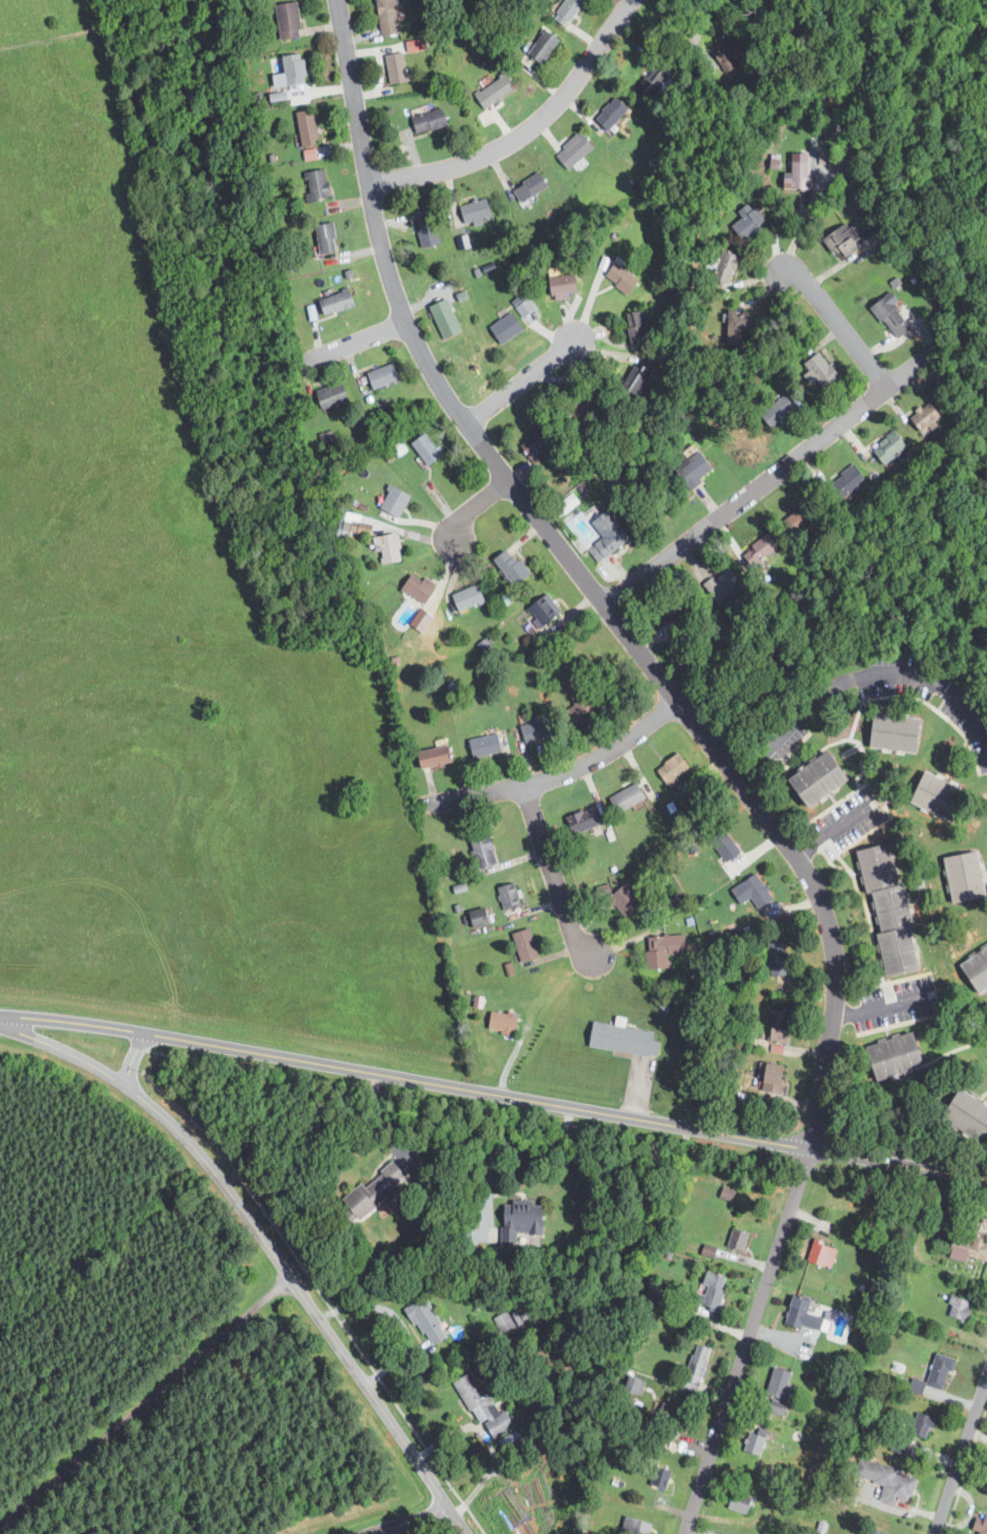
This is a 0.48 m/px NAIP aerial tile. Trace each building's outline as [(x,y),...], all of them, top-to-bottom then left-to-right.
[(276,38),(298,36),(295,0),(292,0),(273,2),(276,38)] [(394,0),(373,0),(376,34),(397,32),(394,0)] [(550,18),(563,27),(580,0),(562,0),(550,18)] [(557,39),(543,28),(524,52),(538,63),(557,39)] [(404,51),(423,50),(422,39),(403,39),(404,51)] [(406,79),(400,50),(382,54),(388,82),(406,79)] [(302,81),(299,52),(279,54),(281,83),(302,81)] [(633,90),(639,95),(650,80),(657,85),(665,75),(653,65),(633,90)] [(481,108),(510,89),(500,75),(471,94),(481,108)] [(592,118),(605,130),(625,108),(612,96),(592,118)] [(443,124),(438,107),(407,116),(413,133),(443,124)] [(316,140),(309,108),(292,112),(299,144),(316,140)] [(552,154),(565,169),(590,146),(576,131),(552,154)] [(301,148),(302,160),(314,159),(314,147),(301,148)] [(806,177),(806,152),(787,152),(787,177),(788,177),(788,187),(810,187),(810,177),(806,177)] [(303,170),(305,199),(326,197),(324,168),(303,170)] [(546,187),(538,171),(510,186),(518,202),(546,187)] [(470,225),(480,223),(479,217),(488,216),(485,198),(456,203),(460,222),(470,220),(470,225)] [(742,240),(764,220),(748,202),(725,221),(742,240)] [(310,224),(316,253),(335,249),(328,220),(310,224)] [(819,236),(838,260),(860,241),(865,247),(874,240),(863,227),(857,231),(849,222),(839,231),(834,224),(819,236)] [(437,243),(434,227),(415,230),(418,247),(437,243)] [(726,288),(739,256),(723,250),(710,282),(726,288)] [(635,280),(613,260),(601,273),(623,293),(635,280)] [(577,289),(572,270),(544,277),(549,301),(566,297),(565,292),(577,289)] [(313,298),(319,315),(352,305),(347,288),(313,298)] [(868,303),(892,339),(908,328),(892,303),(895,300),(888,290),(868,303)] [(509,300),(520,317),(533,309),(521,292),(509,300)] [(438,338),(457,332),(447,297),(427,303),(438,338)] [(621,312),(626,340),(634,339),(632,332),(643,330),(638,308),(621,312)] [(486,325),(496,343),(519,329),(509,312),(486,325)] [(836,375),(813,349),(797,363),(820,389),(836,375)] [(362,371),(366,388),(396,380),(391,362),(362,371)] [(318,409),(347,398),(340,381),(312,392),(318,409)] [(791,405),(780,394),(756,415),(767,427),(791,405)] [(939,417),(925,401),(906,419),(920,435),(939,417)] [(882,464),(903,444),(890,430),(868,450),(882,464)] [(438,453),(421,431),(407,442),(425,464),(438,453)] [(547,456),(531,434),(517,444),(532,466),(547,456)] [(385,461),(406,453),(401,441),(388,446),(390,452),(383,455),(385,461)] [(686,448),(690,453),(671,464),(684,487),(712,471),(695,442),(686,448)] [(835,504),(864,478),(851,462),(821,489),(835,504)] [(396,517),(407,494),(388,485),(377,509),(396,517)] [(585,549),(595,562),(626,538),(603,509),(587,521),(600,537),(585,549)] [(379,563),(398,560),(394,532),(369,536),(371,551),(377,550),(379,563)] [(488,559),(513,585),(527,572),(502,546),(488,559)] [(421,576),(418,579),(407,572),(397,588),(423,604),(435,584),(421,576)] [(728,582),(714,573),(703,590),(717,599),(728,582)] [(481,601),(474,583),(448,593),(454,611),(481,601)] [(537,628),(559,609),(543,590),(523,607),(533,618),(530,620),(537,628)] [(582,726),(603,710),(591,695),(570,711),(582,726)] [(919,752),(924,718),(876,712),(872,746),(919,752)] [(557,731),(550,714),(521,727),(528,743),(557,731)] [(471,739),(474,758),(503,752),(499,733),(471,739)] [(419,750),(422,768),(453,763),(450,745),(419,750)] [(791,777),(811,807),(852,779),(833,750),(791,777)] [(658,768),(669,784),(692,769),(682,753),(658,768)] [(913,804),(957,821),(970,788),(926,770),(913,804)] [(619,812),(647,798),(639,782),(611,797),(619,812)] [(603,826),(598,807),(568,815),(573,833),(603,826)] [(721,861),(736,852),(723,828),(707,837),(721,861)] [(500,862),(490,833),(471,840),(481,869),(500,862)] [(863,849),(888,976),(922,970),(897,842),(863,849)] [(947,857),(955,903),(986,898),(986,877),(983,851),(947,857)] [(759,908),(775,898),(759,873),(743,883),(759,908)] [(608,899),(625,918),(647,900),(630,880),(608,899)] [(499,887),(506,910),(524,905),(517,882),(499,887)] [(471,910),(475,928),(492,923),(488,906),(471,910)] [(514,933),(523,962),(541,957),(531,928),(514,933)] [(669,968),(668,953),(688,953),(688,935),(647,936),(648,969),(669,968)] [(770,942),(771,976),(788,976),(788,942),(770,942)] [(986,990),(986,947),(963,962),(982,993),(986,990)] [(490,1031),(516,1035),(520,1016),(493,1011),(490,1031)] [(791,1043),(791,1012),(772,1012),(772,1043),(791,1043)] [(655,1031),(594,1022),(591,1047),(658,1057),(661,1042),(654,1041),(655,1031)] [(919,1032),(870,1045),(879,1080),(928,1067),(919,1032)] [(786,1064),(762,1064),(762,1078),(765,1078),(765,1093),(786,1093),(786,1064)] [(986,1138),(986,1102),(962,1087),(943,1117),(984,1143),(986,1138)] [(359,1220),(402,1191),(398,1185),(408,1178),(397,1162),(344,1198),(359,1220)] [(733,1191),(720,1185),(716,1197),(728,1202),(733,1191)] [(505,1201),(504,1243),(519,1243),(519,1235),(545,1236),(546,1203),(505,1201)] [(729,1246),(745,1251),(750,1233),(734,1228),(729,1246)] [(957,1237),(952,1248),(986,1262),(986,1235),(979,1232),(974,1244),(957,1237)] [(833,1268),(839,1245),(815,1239),(809,1262),(833,1268)] [(729,1277),(708,1272),(699,1306),(721,1312),(729,1277)] [(826,1318),(811,1313),(815,1300),(796,1294),(787,1322),(821,1333),(826,1318)] [(408,1308),(431,1347),(450,1337),(427,1297),(408,1308)] [(975,1301),(953,1297),(949,1317),(971,1321),(975,1301)] [(521,1324),(517,1312),(506,1316),(505,1311),(492,1316),(498,1332),(521,1324)] [(684,1386),(699,1391),(712,1348),(697,1344),(684,1386)] [(957,1358),(938,1352),(928,1384),(947,1390),(957,1358)] [(775,1396),(771,1410),(789,1416),(797,1388),(788,1385),(793,1372),(775,1367),(766,1394),(775,1396)] [(516,1426),(507,1410),(499,1414),(475,1371),(456,1382),(480,1425),(486,1421),(495,1438),(516,1426)] [(618,1390),(638,1396),(643,1379),(622,1373),(618,1390)] [(652,1432),(677,1444),(691,1413),(666,1402),(652,1432)] [(907,1455),(914,1434),(931,1440),(938,1418),(916,1411),(909,1433),(899,1429),(892,1450),(907,1455)] [(744,1451),(762,1456),(767,1437),(750,1432),(744,1451)] [(859,1458),(854,1475),(886,1484),(883,1498),(911,1506),(920,1475),(859,1458)] [(668,1490),(674,1471),(657,1467),(652,1485),(668,1490)] [(749,1514),(754,1498),(734,1492),(730,1508),(749,1514)] [(981,1533),(986,1533),(986,1513),(981,1511),(975,1529),(982,1532),(981,1533)] [(628,1533),(651,1533),(654,1525),(627,1516),(622,1532),(628,1533)]
